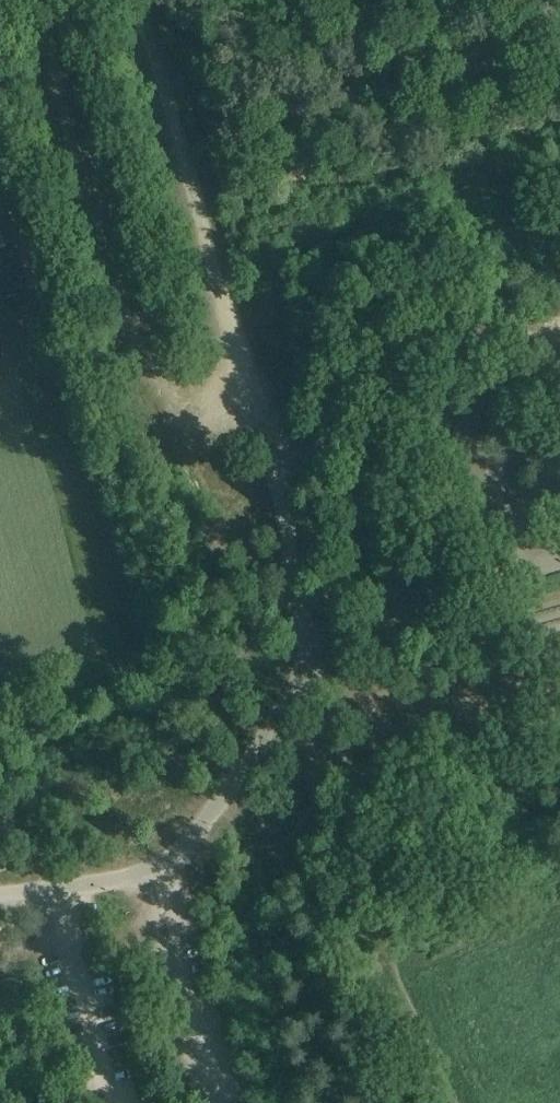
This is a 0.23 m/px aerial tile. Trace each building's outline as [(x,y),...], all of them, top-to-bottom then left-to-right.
[(11,207),(0,210),(0,246),(21,239),(11,207)]
